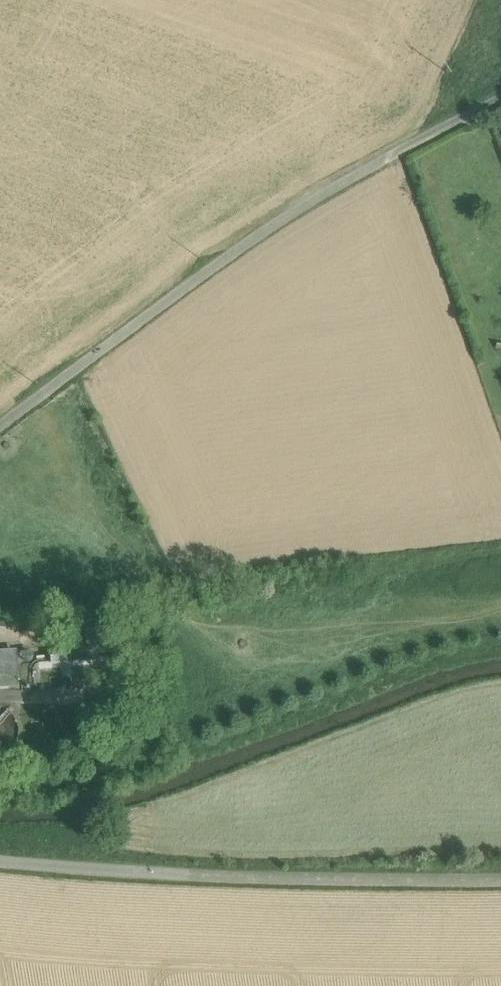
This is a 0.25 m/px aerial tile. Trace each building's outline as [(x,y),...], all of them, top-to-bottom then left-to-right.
[(0,653),(0,686),(16,686),(15,652),(0,653)]
